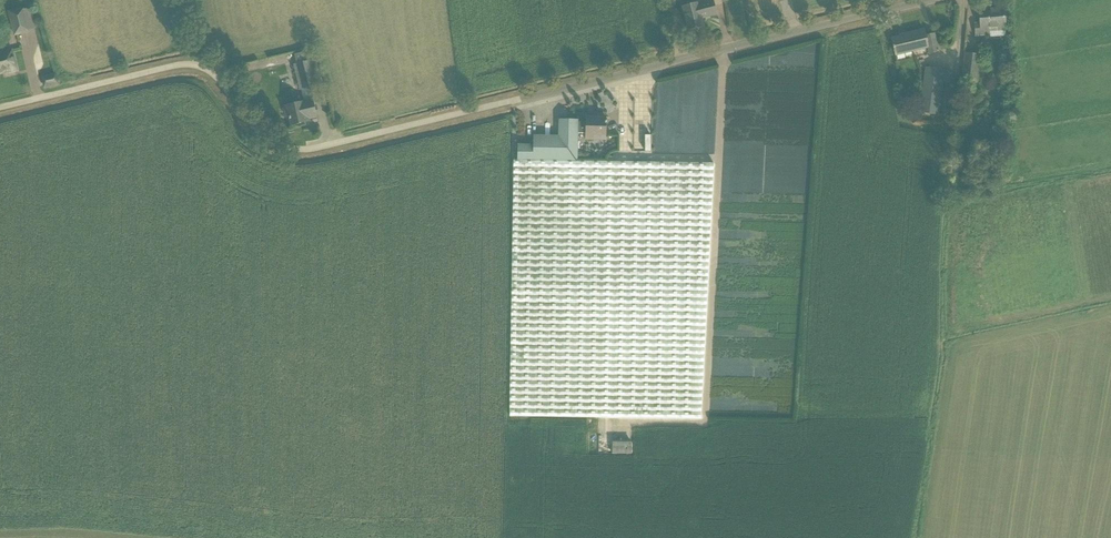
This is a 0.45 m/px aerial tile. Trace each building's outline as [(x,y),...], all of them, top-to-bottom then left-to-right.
[(701,19),(717,15),(713,0),(697,4),(697,3),(682,7),(688,31),(690,30),(692,32),(696,31),(696,29),(703,27),(701,19)] [(31,7),(24,9),(24,8),(16,10),(15,9),(7,10),(14,36),(21,34),(21,33),(29,32),(29,30),(36,29),(31,7)] [(974,24),(975,35),(975,36),(990,35),(990,36),(1005,35),(1003,8),(979,10),(980,23),(974,24)] [(723,34),(729,30),(724,21),(718,25),(723,34)] [(891,38),(892,39),(893,46),(892,46),(893,48),(894,48),(896,56),(927,49),(928,55),(939,52),(934,34),(925,36),(924,29),(898,34),(899,36),(891,38)] [(5,72),(6,73),(17,71),(12,50),(0,53),(0,73),(5,72)] [(294,54),(296,63),(294,64),(299,89),(301,89),(304,103),(287,107),(292,125),(304,122),(303,120),(316,117),(310,93),(311,93),(310,87),(319,85),(311,50),(294,54)] [(965,53),(962,81),(976,82),(980,55),(965,53)] [(925,67),(919,113),(926,114),(939,116),(944,81),(951,82),(953,70),(945,69),(925,67)] [(43,77),(41,78),(44,87),(58,84),(56,74),(53,75),(43,77)] [(518,161),(577,160),(578,132),(585,132),(585,141),(605,141),(605,124),(606,124),(606,122),(605,122),(606,117),(586,117),(586,122),(577,122),(577,120),(560,120),(559,137),(534,136),(534,145),(518,145),(518,161)] [(635,132),(626,132),(626,149),(635,148),(635,132)] [(612,135),(613,152),(623,152),(622,134),(612,135)] [(702,420),(714,163),(577,160),(518,161),(514,160),(508,415),(702,420)] [(593,440),(593,452),(604,452),(603,439),(593,440)] [(612,455),(631,455),(631,442),(612,442),(612,455)]
